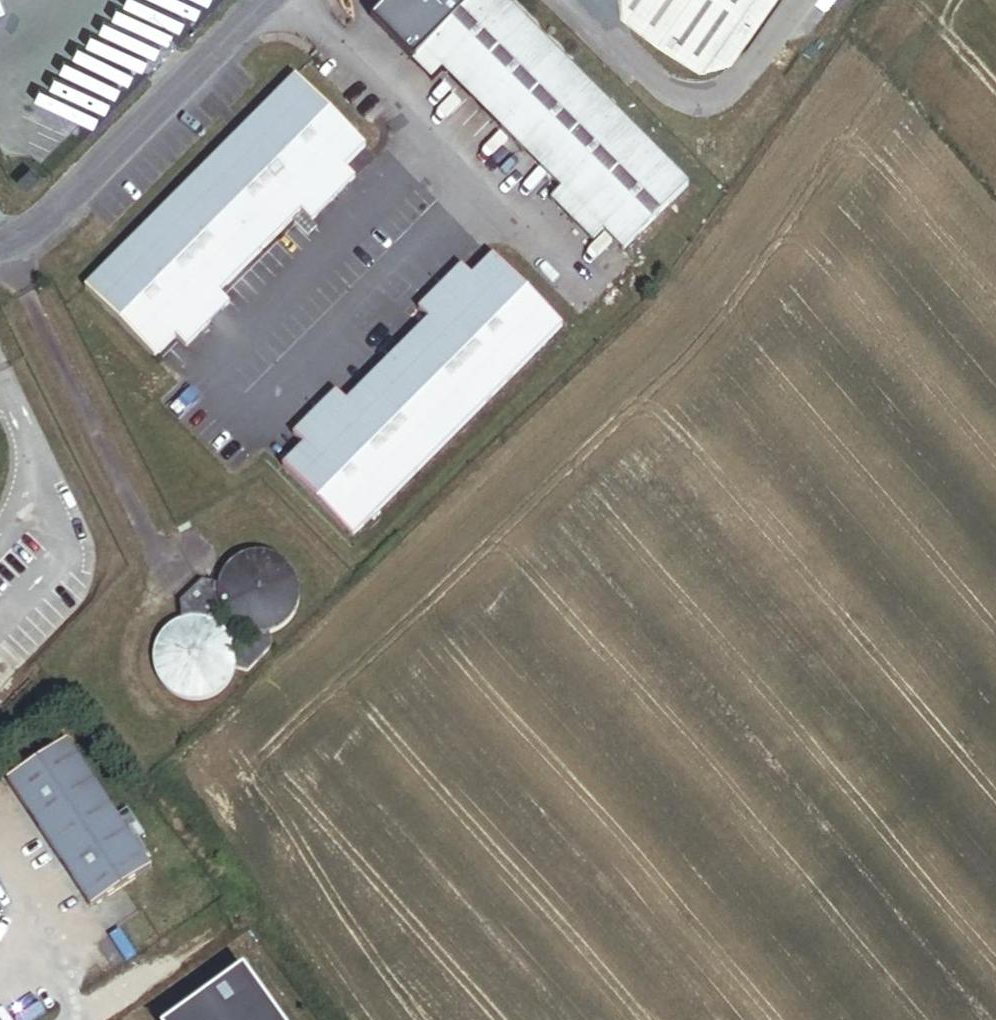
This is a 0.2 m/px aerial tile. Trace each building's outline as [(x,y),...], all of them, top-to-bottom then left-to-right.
[(502,0),(389,0),(379,10),(400,30),(390,40),(431,82),(442,71),(562,191),(552,200),(591,239),(601,229),(621,249),(686,185),(502,0)] [(626,19),(706,73),(732,66),(777,0),(624,0),(626,19)] [(367,150),(295,78),(83,289),(154,359),(174,338),(185,349),(229,305),(218,294),(300,212),(312,223),(354,181),(344,172),(367,150)] [(303,446),(282,467),(351,536),(560,326),(493,260),(472,281),(461,269),(418,312),(427,321),(347,402),(335,391),(292,435),(303,446)] [(273,557),(263,555),(251,556),(239,560),(230,568),(223,578),(221,587),(220,590),(221,602),(225,613),(232,623),(242,630),(254,633),(266,633),(276,630),(284,625),(291,617),(296,608),(299,598),(298,588),(295,578),(290,569),(282,562),(273,557)] [(202,621),(221,602),(220,590),(221,587),(202,585),(179,606),(181,623),(185,621),(197,620),(202,621)] [(202,621),(197,620),(185,621),(181,623),(174,625),(165,633),(158,643),(155,655),(155,667),(159,678),(167,688),(177,695),(188,698),(200,698),(210,695),(219,690),(226,682),(231,673),(233,663),(233,653),(230,643),(224,634),(217,627),(208,622),(202,621)] [(0,772),(0,777),(84,897),(141,856),(55,733),(0,772)] [(242,969),(171,1019),(278,1019),(242,969)]
